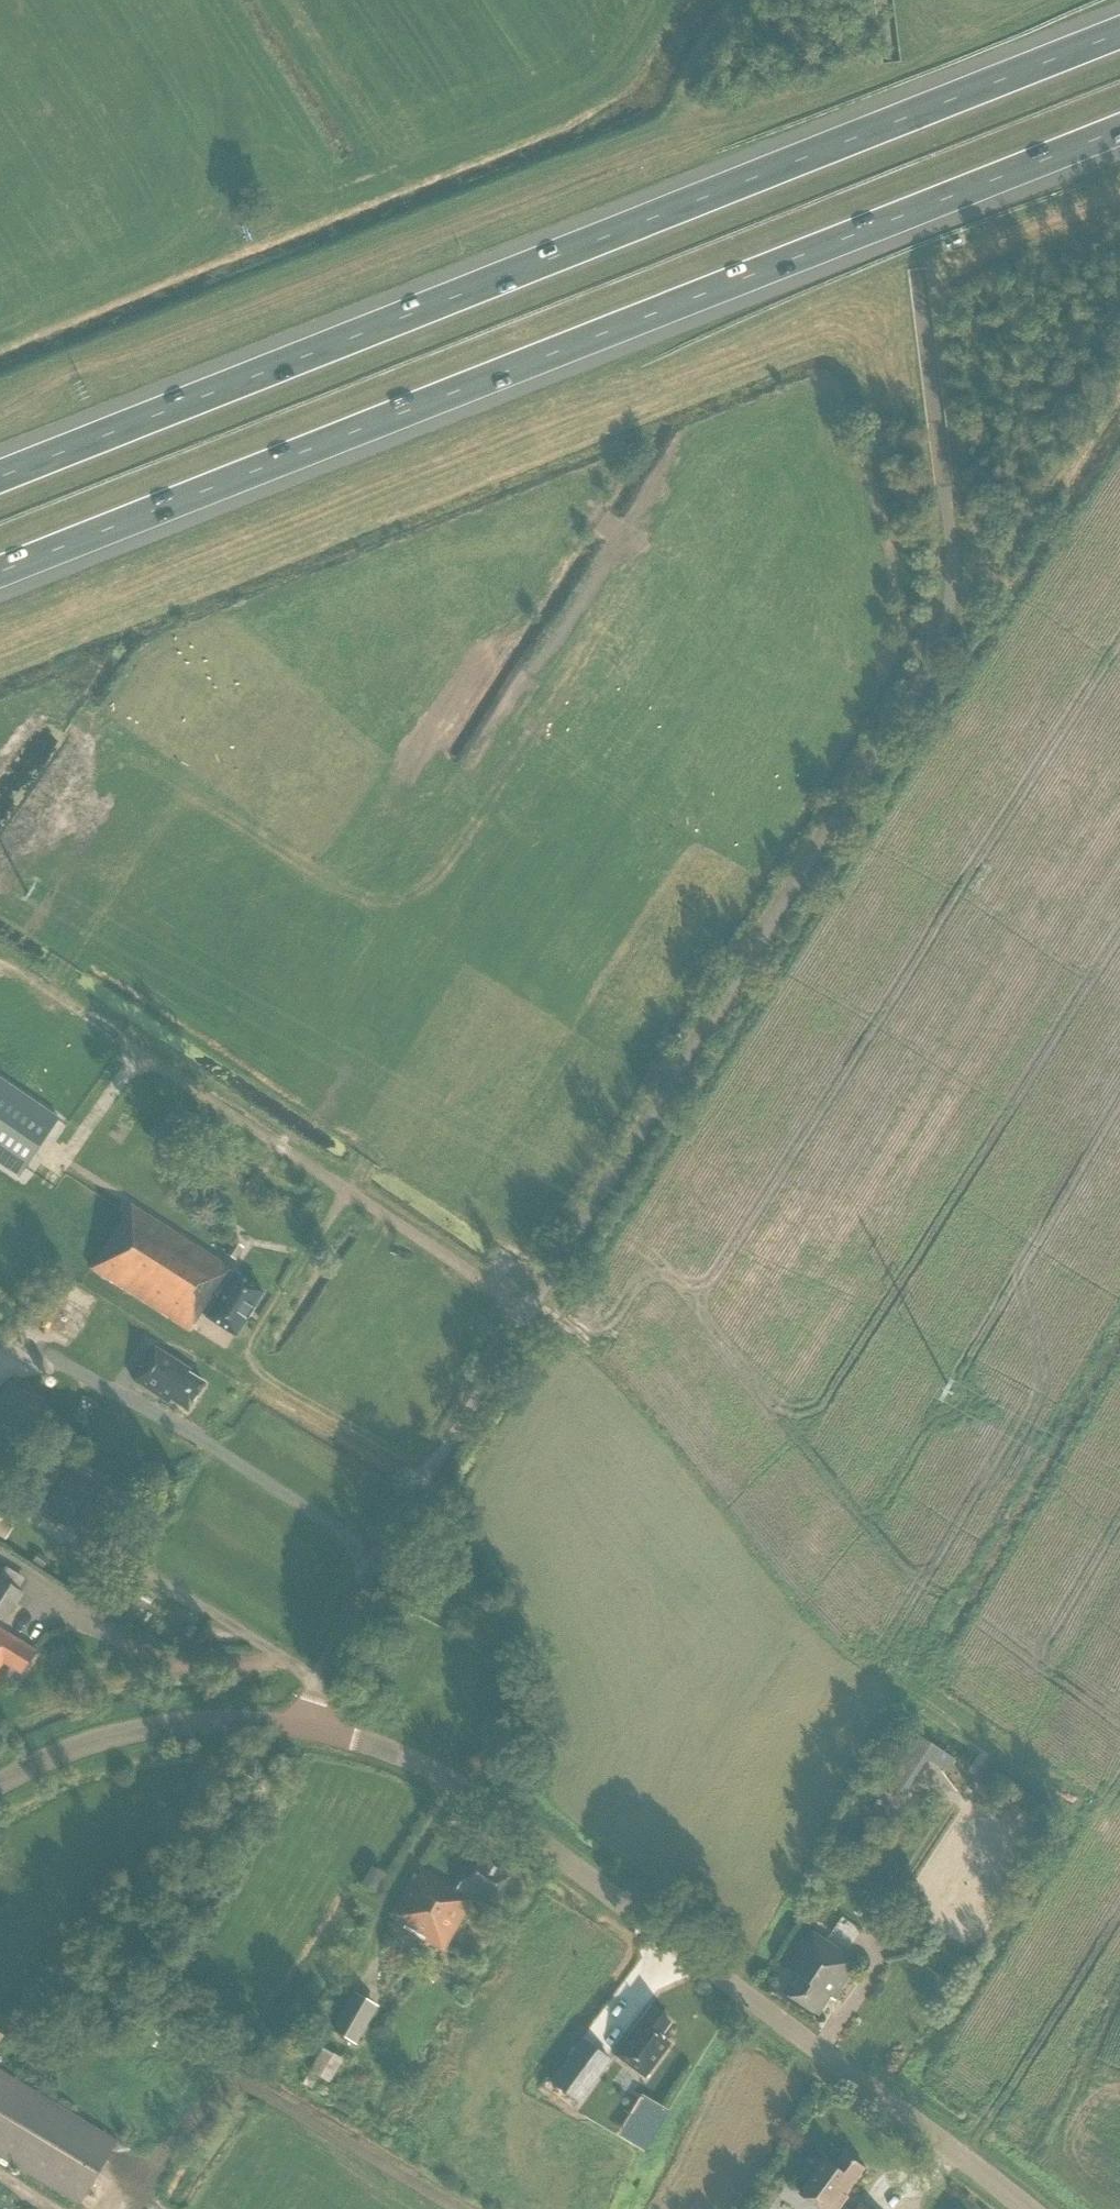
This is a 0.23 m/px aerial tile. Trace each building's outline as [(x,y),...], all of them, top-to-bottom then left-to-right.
[(19,1177),(59,1119),(0,1080),(0,1164),(19,1177)] [(235,1259),(242,1248),(233,1242),(226,1254),(235,1259)] [(229,1270),(201,1315),(235,1337),(246,1319),(247,1320),(254,1310),(253,1309),(264,1292),(229,1270)] [(190,1369),(154,1346),(133,1380),(168,1403),(170,1400),(187,1411),(205,1383),(188,1372),(190,1369)] [(42,1402),(7,1379),(0,1390),(0,1446),(9,1452),(42,1402)] [(40,1458),(25,1481),(42,1492),(57,1469),(64,1473),(72,1461),(48,1445),(40,1458)] [(8,1510),(0,1505),(0,1520),(2,1521),(8,1510)] [(2,1521),(0,1520),(0,1537),(5,1540),(12,1527),(2,1521)] [(28,1578),(5,1564),(0,1573),(0,1578),(21,1590),(28,1578)] [(22,1592),(0,1578),(0,1618),(4,1620),(22,1592)] [(37,1651),(0,1629),(0,1669),(4,1662),(22,1673),(37,1651)] [(947,1772),(956,1759),(913,1730),(900,1752),(882,1778),(906,1794),(929,1760),(947,1772)] [(489,1910),(509,1877),(475,1857),(456,1889),(418,1867),(392,1911),(407,1920),(403,1927),(443,1951),(472,1900),(489,1910)] [(373,1891),(383,1874),(371,1867),(362,1884),(373,1891)] [(835,1999),(860,1962),(813,1931),(788,1968),(796,1974),(784,1992),(819,2015),(831,1997),(835,1999)] [(356,2041),(375,2008),(352,1994),(333,2027),(356,2041)] [(648,2052),(670,2023),(650,2008),(628,2037),(631,2039),(623,2050),(634,2058),(642,2047),(648,2052)] [(11,2019),(0,2013),(0,2037),(11,2019)] [(578,2104),(611,2060),(581,2038),(548,2082),(578,2104)] [(343,2058),(323,2047),(302,2083),(325,2096),(333,2083),(330,2082),(343,2058)] [(78,2204),(117,2141),(0,2070),(0,2157),(78,2204)] [(646,2099),(630,2126),(651,2138),(667,2112),(646,2099)] [(846,2153),(837,2166),(826,2158),(800,2194),(820,2208),(841,2208),(850,2197),(846,2194),(865,2168),(846,2153)]
